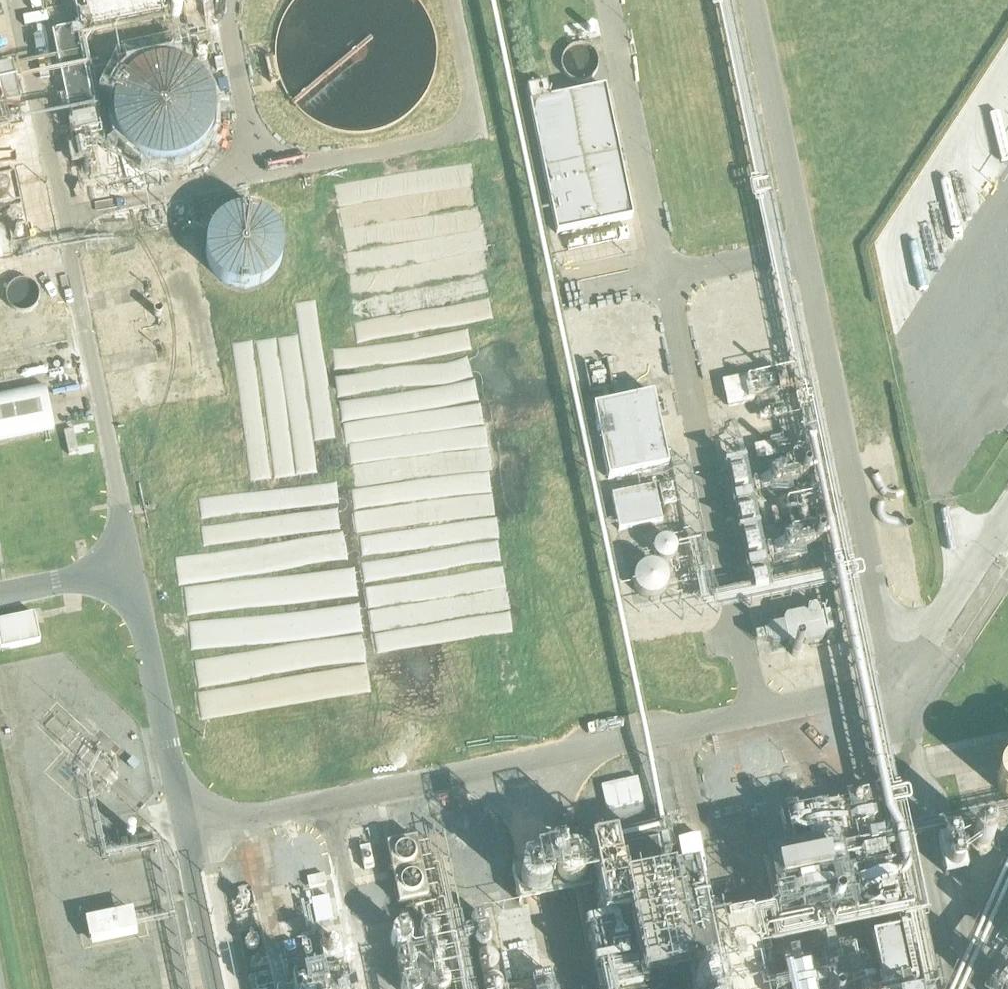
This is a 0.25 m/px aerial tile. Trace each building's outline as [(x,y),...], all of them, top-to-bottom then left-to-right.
[(164,15),(161,0),(86,0),(89,15),(82,16),(85,32),(164,15)] [(203,74),(204,62),(152,55),(144,75),(116,71),(107,92),(122,98),(117,139),(132,146),(131,156),(154,166),(157,166),(172,173),(177,162),(205,165),(220,129),(226,84),(203,74)] [(559,234),(634,219),(607,88),(552,100),(549,83),(529,88),(533,106),(532,106),(559,234)] [(17,167),(1,169),(4,197),(21,195),(17,167)] [(213,215),(218,284),(288,279),(282,209),(213,215)] [(39,297),(40,293),(39,288),(36,282),(30,279),(24,277),(19,279),(14,282),(10,288),(9,293),(11,299),(15,305),(21,308),(26,308),(32,306),(36,303),(39,297)] [(727,377),(733,404),(756,400),(750,372),(727,377)] [(637,394),(656,389),(652,374),(634,378),(637,394)] [(58,429),(53,384),(0,391),(0,436),(58,429)] [(608,479),(668,467),(653,395),(593,407),(608,479)] [(68,428),(73,451),(83,449),(79,426),(68,428)] [(743,488),(753,486),(750,469),(739,471),(743,488)] [(619,530),(662,521),(655,486),(611,495),(619,530)] [(749,523),(761,520),(759,507),(747,510),(749,523)] [(660,537),(663,560),(686,557),(682,533),(660,537)] [(757,555),(767,552),(763,537),(752,540),(757,555)] [(661,598),(679,576),(656,557),(638,579),(661,598)] [(762,588),(775,585),(772,571),(759,574),(762,588)] [(4,646),(47,639),(42,609),(0,615),(0,624),(4,646)] [(1005,766),(1002,769),(1000,773),(999,781),(1000,788),(1004,795),(1007,798),(1007,764),(1005,766)] [(789,836),(881,822),(877,795),(785,809),(789,836)] [(765,814),(716,820),(718,840),(767,834),(765,814)] [(589,855),(603,925),(589,929),(601,988),(650,988),(690,981),(691,988),(767,988),(752,919),(706,928),(696,882),(623,894),(621,872),(662,864),(656,840),(589,855)] [(871,867),(865,868),(870,911),(891,908),(890,897),(897,896),(893,860),(891,845),(869,848),(871,867)] [(779,864),(784,906),(833,900),(830,879),(846,877),(843,856),(779,864)] [(589,881),(590,875),(589,869),(586,864),(581,861),(575,860),(568,861),(564,865),(561,869),(561,875),(562,881),(565,885),(569,888),(575,889),(582,888),(586,885),(589,881)] [(549,889),(551,882),(549,876),(546,871),(540,868),(535,867),(530,868),(525,871),(522,875),(520,882),(521,888),(524,893),(530,896),(536,897),(541,896),(546,893),(549,889)] [(132,911),(85,920),(89,940),(136,930),(132,911)] [(910,932),(872,939),(883,988),(922,988),(910,932)] [(537,977),(540,988),(557,988),(554,973),(537,977)] [(801,988),(821,986),(820,976),(800,979),(801,988)]
